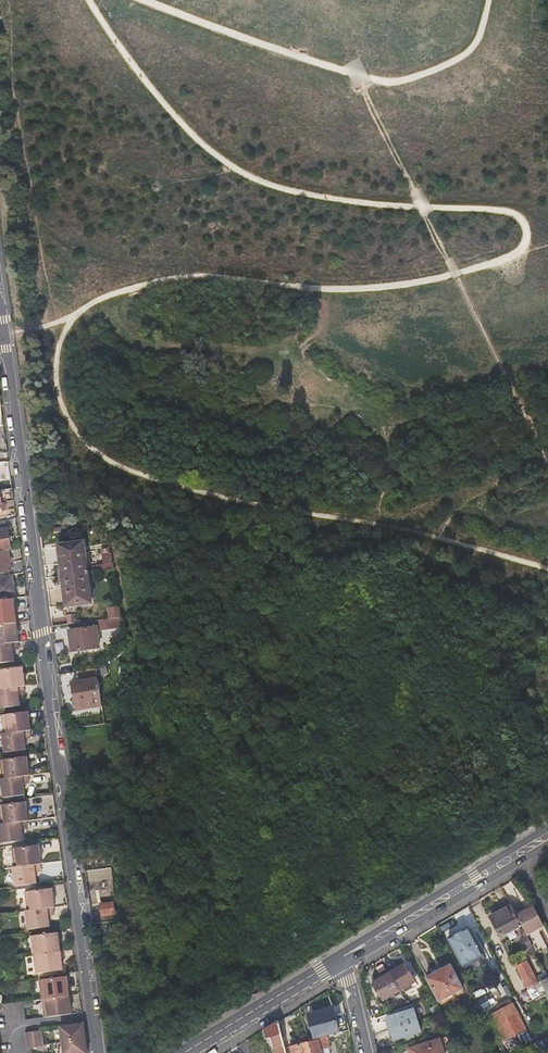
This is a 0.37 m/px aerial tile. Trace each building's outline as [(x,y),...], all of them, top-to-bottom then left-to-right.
[(1,504),(1,502),(13,501),(11,490),(0,492),(0,494),(0,504),(1,504)] [(8,551),(10,550),(7,528),(0,529),(0,552),(8,551)] [(62,576),(87,573),(86,565),(83,542),(58,545),(61,570),(62,576)] [(8,576),(8,572),(11,572),(11,575),(23,574),(21,561),(10,563),(8,551),(0,552),(0,577),(8,576)] [(103,563),(86,565),(87,573),(113,569),(112,561),(110,561),(109,553),(101,554),(103,563)] [(66,605),(78,604),(91,602),(87,573),(62,576),(63,583),(66,605)] [(13,596),(11,577),(0,579),(0,597),(13,596)] [(5,624),(16,623),(13,599),(0,601),(0,625),(5,624)] [(105,609),(106,619),(118,617),(117,608),(105,609)] [(106,619),(96,620),(98,631),(120,628),(118,617),(106,619)] [(16,623),(5,624),(0,625),(0,643),(16,641),(18,641),(16,623)] [(70,643),(71,648),(71,653),(97,650),(94,629),(72,632),(74,643),(70,643)] [(15,661),(13,649),(17,649),(16,641),(0,643),(0,663),(15,661)] [(23,685),(25,685),(23,666),(0,669),(0,688),(23,685)] [(93,672),(78,674),(79,685),(95,683),(93,672)] [(95,683),(79,685),(72,685),(74,707),(99,704),(95,683)] [(20,705),(19,694),(24,694),(23,685),(0,688),(0,707),(20,705)] [(127,711),(126,707),(126,703),(108,705),(109,713),(127,711)] [(28,710),(1,714),(3,733),(29,730),(30,729),(28,710)] [(3,733),(2,733),(4,752),(26,749),(24,738),(30,737),(29,730),(3,733)] [(2,778),(27,775),(29,775),(26,756),(0,759),(0,763),(2,778)] [(0,778),(0,779),(2,796),(22,794),(21,783),(28,782),(27,775),(2,778),(0,778)] [(26,820),(27,820),(25,801),(0,804),(0,824),(26,820)] [(22,839),(21,829),(27,828),(26,820),(0,824),(0,842),(22,839)] [(11,848),(13,867),(39,863),(40,863),(38,845),(11,848)] [(13,867),(12,867),(14,886),(35,883),(34,872),(40,872),(39,863),(13,867)] [(24,891),(26,910),(52,906),(53,906),(51,888),(24,891)] [(111,914),(111,908),(110,903),(100,905),(101,915),(111,914)] [(512,905),(501,911),(490,917),(500,936),(522,924),(517,914),(512,905)] [(26,910),(25,910),(28,929),(49,926),(48,916),(53,915),(52,906),(26,910)] [(517,914),(522,924),(527,934),(543,925),(533,906),(517,914)] [(455,949),(453,950),(451,951),(454,955),(457,954),(463,965),(481,956),(467,929),(449,938),(455,949)] [(29,936),(32,954),(59,950),(57,933),(29,936)] [(537,952),(547,948),(540,933),(530,938),(537,952)] [(525,947),(529,945),(532,944),(529,937),(521,941),(525,947)] [(32,954),(34,973),(62,970),(59,950),(32,954)] [(529,988),(533,986),(537,984),(526,962),(517,966),(529,988)] [(387,973),(398,992),(415,981),(403,963),(387,973)] [(425,978),(431,989),(438,1000),(462,988),(449,965),(425,978)] [(38,976),(40,998),(68,994),(65,973),(38,976)] [(383,1001),(398,992),(387,973),(372,983),(383,1001)] [(40,998),(43,1017),(70,1013),(68,994),(40,998)] [(506,1038),(515,1033),(525,1028),(511,1001),(491,1012),(506,1038)] [(387,1017),(390,1028),(391,1029),(416,1020),(412,1008),(387,1017)] [(416,1020),(391,1029),(394,1039),(420,1031),(416,1020)] [(279,1021),(263,1030),(266,1040),(271,1039),(272,1043),(275,1052),(286,1052),(279,1021)] [(85,1039),(83,1023),(60,1026),(62,1042),(85,1039)] [(41,1030),(24,1032),(26,1041),(42,1039),(41,1030)] [(309,1043),(312,1052),(322,1052),(321,1048),(327,1047),(325,1035),(316,1037),(317,1040),(309,1042),(309,1043)] [(411,1052),(444,1052),(439,1038),(409,1048),(411,1052)] [(42,1039),(26,1041),(27,1049),(43,1047),(42,1039)] [(85,1039),(62,1042),(64,1052),(87,1052),(85,1039)] [(309,1043),(290,1048),(291,1052),(312,1052),(309,1043)]
